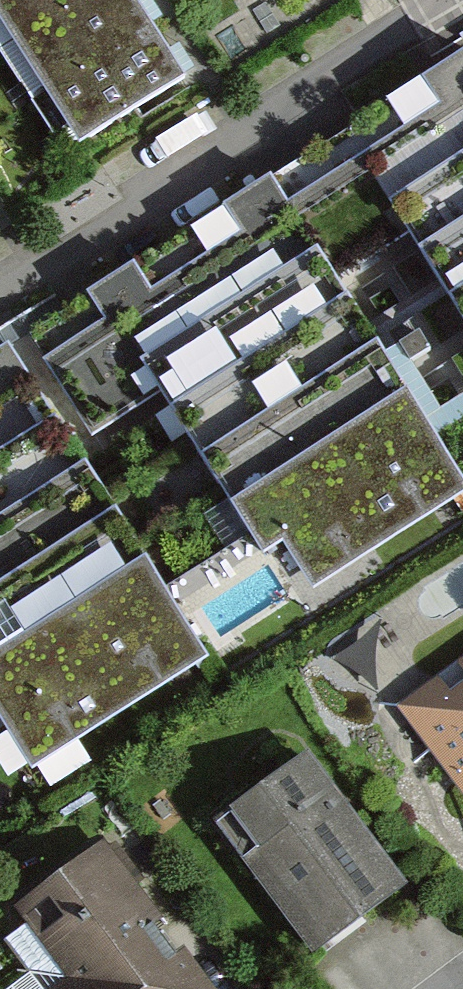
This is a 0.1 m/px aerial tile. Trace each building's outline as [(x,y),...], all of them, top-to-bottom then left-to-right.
[(9,50),(89,0),(0,0),(0,34),(9,50)] [(141,0),(89,0),(9,50),(42,101),(159,29),(141,0)] [(192,80),(159,29),(42,101),(74,153),(192,80)] [(389,205),(462,319),(462,158),(389,205)] [(143,369),(298,608),(462,501),(462,484),(316,257),(143,369)] [(0,448),(0,712),(34,765),(208,653),(52,414),(0,448)] [(401,703),(462,795),(462,661),(401,703)] [(421,883),(327,752),(222,826),(316,957),(421,883)] [(76,982),(155,988),(216,988),(109,845),(22,909),(76,982)]
